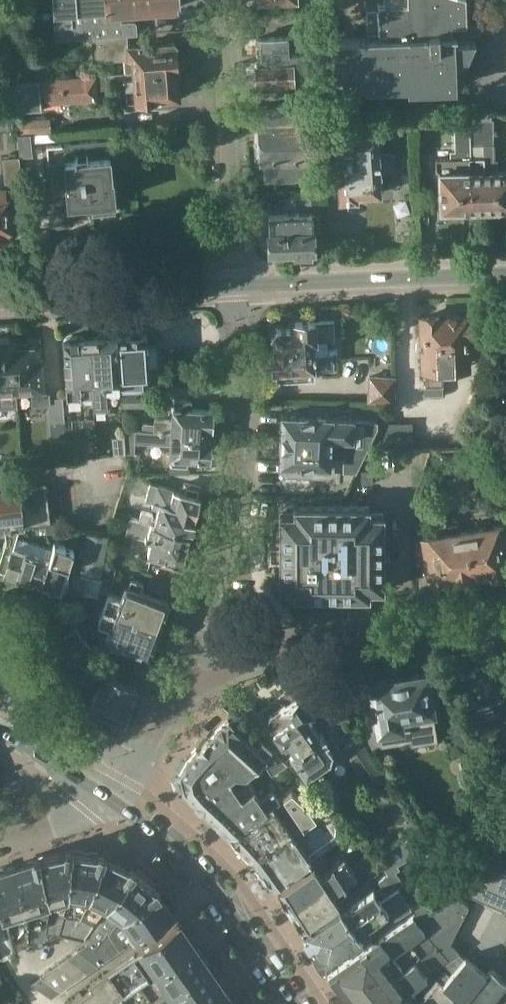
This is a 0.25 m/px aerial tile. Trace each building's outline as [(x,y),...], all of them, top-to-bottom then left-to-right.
[(91,0),(53,0),(54,15),(92,12),(91,0)] [(92,12),(54,15),(54,27),(55,39),(137,32),(137,20),(135,19),(134,10),(135,10),(135,8),(148,7),(148,9),(150,9),(150,7),(161,7),(161,8),(163,8),(163,6),(175,6),(177,7),(177,6),(176,4),(176,0),(91,0),(92,12)] [(333,53),(334,77),(345,76),(345,84),(366,83),(367,86),(410,85),(410,88),(456,87),(455,66),(463,66),(462,58),(468,58),(476,40),(453,41),(453,36),(457,35),(457,34),(453,34),(452,25),(468,24),(467,0),(384,0),(384,3),(378,3),(379,32),(387,32),(387,36),(385,36),(336,38),(337,53),(333,53)] [(291,35),(256,37),(258,61),(256,61),(257,64),(252,68),(252,75),(257,79),(257,81),(293,79),(293,76),(309,75),(307,49),(292,50),(291,35)] [(125,59),(126,73),(136,72),(136,73),(178,69),(176,44),(174,42),(163,43),(162,42),(160,42),(160,43),(120,47),(119,36),(97,37),(99,61),(125,59)] [(178,71),(178,69),(136,73),(136,72),(126,73),(125,79),(127,102),(162,99),(180,97),(177,71),(178,71)] [(120,79),(125,79),(126,73),(13,82),(16,110),(42,108),(41,103),(97,98),(96,89),(107,88),(107,84),(118,83),(120,80),(120,79)] [(255,142),(307,140),(306,121),(312,120),(311,105),(304,105),(304,104),(293,105),(292,104),(276,105),(276,106),(262,107),(263,123),(262,123),(262,124),(254,124),(255,142)] [(51,117),(20,119),(21,132),(51,130),(51,117)] [(470,119),(470,120),(470,145),(470,158),(471,171),(471,198),(472,209),(473,209),(475,211),(481,211),(483,209),(495,209),(497,209),(500,212),(505,212),(505,170),(494,170),(494,144),(494,119),(470,119)] [(455,158),(439,159),(439,171),(441,174),(441,210),(444,210),(447,214),(455,214),(458,210),(461,210),(461,209),(472,209),(471,198),(471,171),(470,158),(470,145),(470,120),(458,120),(459,152),(454,152),(455,158)] [(56,133),(33,134),(33,143),(57,141),(56,133)] [(378,153),(377,133),(335,136),(340,198),(339,198),(339,200),(342,200),(342,199),(355,198),(355,199),(358,198),(358,196),(357,196),(357,194),(379,192),(379,193),(381,193),(381,191),(380,191),(380,174),(381,174),(381,171),(392,171),(395,167),(395,156),(391,152),(378,153)] [(113,138),(47,144),(51,187),(67,185),(68,203),(90,201),(90,202),(92,202),(93,213),(115,211),(113,200),(115,200),(115,198),(113,179),(113,177),(112,177),(110,153),(114,152),(113,138)] [(307,140),(255,142),(256,158),(264,158),(264,159),(265,159),(266,175),(279,175),(296,174),(296,173),(314,172),(313,155),(308,156),(307,140)] [(19,156),(19,158),(33,156),(32,145),(18,146),(19,156)] [(22,180),(19,158),(19,156),(3,158),(5,182),(22,180)] [(7,200),(6,188),(0,188),(0,238),(10,237),(9,219),(11,219),(10,206),(8,207),(7,200)] [(299,256),(307,255),(307,253),(311,253),(311,249),(314,249),(313,231),(320,231),(320,213),(300,214),(300,212),(284,213),(284,214),(269,215),(270,232),(270,233),(266,237),(266,246),(267,246),(270,250),(270,251),(295,250),(295,254),(299,253),(299,256)] [(451,317),(447,317),(447,321),(440,321),(440,316),(422,317),(422,323),(419,323),(419,337),(423,337),(425,394),(443,393),(442,368),(467,367),(466,337),(478,337),(478,317),(466,317),(466,316),(460,316),(458,315),(453,315),(451,317)] [(336,339),(335,320),(295,322),(296,327),(279,328),(277,327),(271,333),(273,334),(273,350),(272,350),(272,352),(268,357),(268,364),(273,369),(273,371),(276,370),(277,377),(280,381),(315,379),(314,355),(338,354),(338,348),(328,349),(328,339),(336,339)] [(118,335),(119,355),(157,352),(157,345),(148,345),(147,333),(143,333),(141,330),(132,331),(130,334),(118,335)] [(118,335),(117,335),(113,336),(110,333),(100,333),(98,338),(95,338),(95,340),(91,341),(95,399),(93,399),(93,411),(108,410),(108,400),(107,389),(121,388),(120,374),(121,374),(119,355),(118,335)] [(66,400),(93,399),(95,399),(91,341),(86,341),(85,338),(84,338),(82,337),(80,336),(77,335),(75,335),(72,335),(70,336),(68,337),(66,338),(64,340),(63,340),(66,400)] [(17,393),(13,345),(15,345),(15,339),(10,340),(9,338),(0,339),(0,405),(18,403),(17,393)] [(15,339),(15,345),(13,345),(17,393),(31,392),(32,398),(45,397),(42,358),(41,358),(40,346),(28,347),(28,344),(16,345),(15,339)] [(157,352),(119,355),(121,374),(120,374),(121,388),(121,393),(148,391),(147,372),(150,372),(149,361),(158,360),(157,352)] [(397,398),(397,374),(369,374),(369,398),(397,398)] [(121,395),(121,408),(149,406),(148,393),(121,395)] [(48,399),(49,422),(65,421),(63,398),(48,399)] [(142,423),(142,430),(209,435),(210,428),(211,428),(212,409),(192,408),(192,400),(175,399),(174,407),(171,407),(170,420),(154,420),(154,424),(142,423)] [(283,414),(280,462),(282,462),(282,469),(286,474),(328,476),(329,476),(334,469),(334,466),(335,455),(344,456),(344,470),(356,471),(357,469),(364,455),(368,446),(375,432),(374,431),(379,420),(355,419),(313,416),(299,415),(299,416),(283,414)] [(411,421),(381,421),(370,449),(411,449),(411,421)] [(498,444),(498,426),(487,426),(487,444),(498,444)] [(189,457),(209,459),(210,440),(209,440),(209,435),(142,430),(123,429),(124,453),(134,453),(134,443),(169,445),(168,457),(171,458),(170,464),(188,466),(189,457)] [(115,453),(124,453),(123,437),(113,438),(115,453)] [(69,448),(70,460),(81,459),(81,447),(69,448)] [(372,470),(361,470),(362,483),(373,483),(372,470)] [(46,482),(0,487),(0,527),(4,526),(21,524),(50,521),(46,482)] [(117,513),(130,517),(140,520),(189,533),(189,532),(190,533),(194,515),(196,515),(201,495),(199,495),(201,487),(184,482),(182,490),(150,482),(146,498),(153,500),(152,504),(158,506),(156,514),(142,510),(144,504),(121,498),(117,513)] [(278,556),(278,559),(280,559),(280,588),(294,588),(294,595),(370,595),(370,588),(384,588),(384,513),(369,513),(369,506),(294,506),(294,513),(280,513),(280,542),(278,541),(278,545),(280,545),(280,556),(278,556)] [(181,559),(183,560),(188,541),(187,540),(189,533),(140,520),(130,517),(126,532),(150,539),(146,554),(164,559),(163,565),(179,569),(181,559)] [(58,521),(47,523),(47,533),(59,532),(58,521)] [(47,533),(47,523),(38,524),(40,535),(47,533)] [(42,584),(55,543),(53,542),(48,557),(15,546),(21,524),(4,526),(6,539),(0,558),(0,570),(6,572),(6,573),(42,584)] [(473,574),(487,571),(492,576),(503,575),(504,569),(505,569),(505,534),(504,524),(466,530),(473,574)] [(424,537),(431,580),(453,577),(473,575),(473,574),(466,530),(424,537)] [(72,553),(81,555),(78,570),(102,575),(104,564),(110,534),(86,532),(70,531),(74,547),(72,553)] [(54,540),(53,542),(55,543),(42,584),(48,586),(49,588),(57,591),(58,589),(66,591),(70,576),(65,574),(72,553),(74,547),(54,540)] [(97,604),(158,627),(161,618),(166,616),(170,605),(168,600),(141,590),(144,581),(131,577),(128,585),(125,584),(121,597),(100,589),(97,604)] [(158,627),(97,604),(92,618),(103,622),(99,633),(109,638),(106,646),(119,650),(121,643),(148,653),(149,652),(153,650),(158,639),(155,634),(158,627)] [(51,646),(37,658),(64,690),(78,679),(89,683),(93,674),(83,669),(75,659),(90,647),(75,628),(52,646),(51,646)] [(95,692),(88,707),(107,715),(102,725),(116,731),(121,721),(124,723),(131,707),(130,706),(133,701),(133,699),(138,688),(104,674),(97,671),(89,690),(95,692)] [(438,739),(426,675),(421,676),(418,673),(411,674),(409,678),(406,678),(406,677),(391,680),(391,681),(388,681),(385,679),(379,680),(377,683),(371,684),(376,710),(370,715),(372,725),(379,729),(382,746),(411,741),(411,744),(438,739)] [(270,715),(268,723),(285,749),(291,745),(294,750),(290,752),(291,754),(284,760),(295,771),(301,778),(301,777),(305,775),(340,750),(331,737),(327,740),(320,731),(318,733),(306,716),(313,712),(300,694),(270,715)] [(208,734),(202,740),(196,747),(187,757),(186,759),(180,770),(179,772),(183,785),(185,787),(192,796),(193,797),(195,799),(212,814),(254,787),(274,773),(287,763),(254,734),(236,717),(230,721),(228,719),(226,721),(226,722),(209,735),(208,734)] [(227,829),(228,830),(297,783),(296,782),(285,790),(274,773),(254,787),(212,814),(214,816),(216,815),(226,829),(227,829)] [(252,856),(303,821),(315,813),(324,807),(313,798),(308,801),(296,790),(300,787),(297,783),(228,830),(252,856)] [(303,821),(252,856),(273,883),(345,833),(331,812),(323,807),(313,797),(313,798),(324,807),(315,813),(303,821)] [(405,838),(378,857),(387,870),(415,852),(405,838)] [(444,856),(438,847),(429,853),(435,862),(444,856)] [(60,933),(61,933),(69,898),(72,850),(71,850),(66,850),(39,857),(52,903),(50,913),(46,938),(60,933)] [(82,939),(84,940),(100,916),(105,909),(136,872),(130,867),(104,855),(99,853),(72,850),(69,898),(61,933),(82,939)] [(465,882),(473,886),(486,891),(505,900),(505,855),(465,882)] [(39,857),(13,865),(29,910),(31,943),(46,938),(50,913),(52,903),(39,857)] [(322,861),(315,866),(278,889),(290,909),(351,866),(345,858),(327,869),(322,861)] [(351,866),(290,909),(301,927),(338,901),(331,891),(340,885),(341,887),(358,876),(362,883),(368,880),(372,877),(381,871),(373,859),(366,863),(367,865),(356,873),(351,866)] [(13,865),(0,870),(0,905),(5,919),(8,928),(14,949),(31,943),(29,910),(13,865)] [(323,965),(346,950),(411,906),(399,887),(404,883),(395,870),(378,881),(388,894),(380,898),(351,919),(313,946),(323,965)] [(100,916),(84,940),(89,943),(89,942),(95,948),(121,919),(160,894),(156,888),(136,872),(105,909),(100,916)] [(338,901),(301,927),(313,946),(351,919),(380,898),(368,880),(362,883),(353,890),(338,901)] [(412,914),(425,929),(425,930),(436,942),(449,959),(459,950),(450,941),(469,905),(466,902),(445,882),(411,906),(414,910),(412,914)] [(173,912),(160,894),(121,919),(95,948),(89,942),(89,943),(79,950),(97,965),(173,912)] [(329,973),(335,981),(341,988),(340,989),(341,989),(341,990),(392,952),(392,953),(412,940),(424,929),(425,930),(425,929),(412,914),(379,937),(372,937),(372,941),(335,966),(330,970),(329,971),(328,972),(329,973)] [(180,922),(150,942),(89,984),(93,989),(71,1003),(113,1003),(167,966),(196,946),(180,922)] [(341,990),(342,991),(343,991),(353,1003),(357,1003),(389,980),(414,961),(436,942),(425,930),(424,929),(412,940),(392,953),(392,952),(341,990)] [(427,978),(427,977),(449,959),(436,942),(414,961),(389,980),(357,1003),(392,1003),(427,978)] [(167,994),(209,964),(196,946),(167,966),(113,1003),(142,1003),(150,999),(151,1000),(164,991),(167,994)] [(79,950),(69,957),(88,971),(97,965),(79,950)] [(424,1003),(463,1003),(468,998),(487,973),(465,956),(450,975),(444,970),(419,1000),(424,1003)] [(69,957),(60,963),(79,977),(88,971),(69,957)] [(60,963),(51,970),(70,983),(79,977),(60,963)] [(223,984),(209,964),(167,994),(153,1003),(194,1003),(223,984)] [(491,968),(487,973),(468,998),(463,1003),(505,1003),(505,980),(491,968)] [(61,990),(70,983),(51,970),(42,976),(61,990)] [(51,997),(61,990),(42,976),(32,983),(51,997)] [(0,979),(0,1003),(11,1003),(0,979)] [(223,984),(194,1003),(237,1003),(223,984)]
